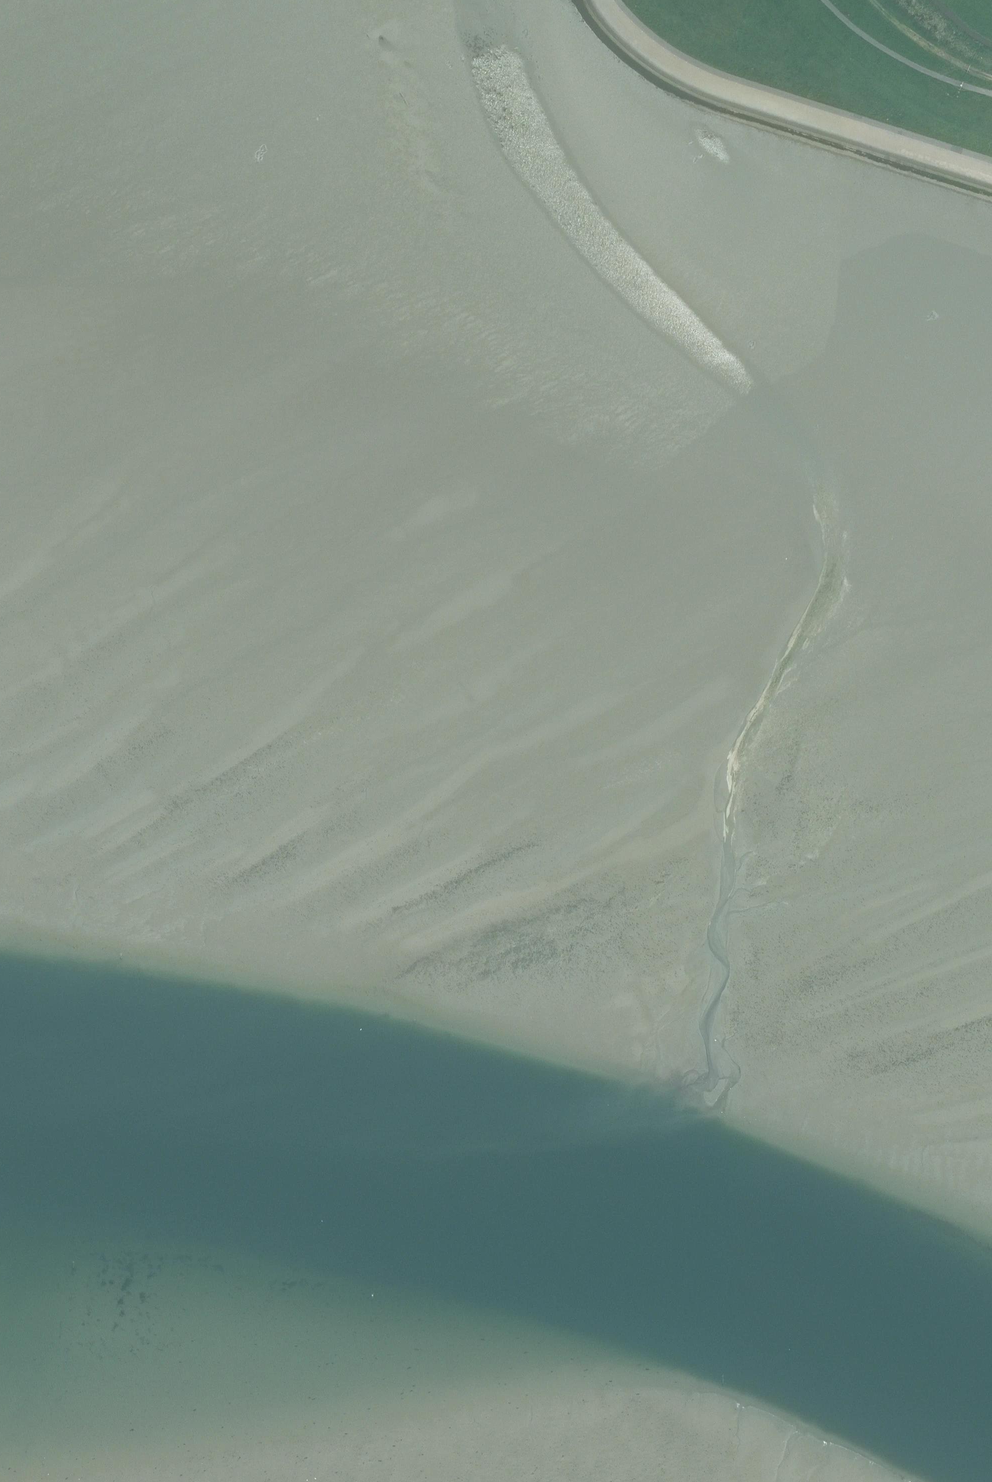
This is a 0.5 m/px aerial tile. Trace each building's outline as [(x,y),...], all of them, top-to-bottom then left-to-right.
[(739,43),(736,48),(745,53),(748,48),(739,43)]
